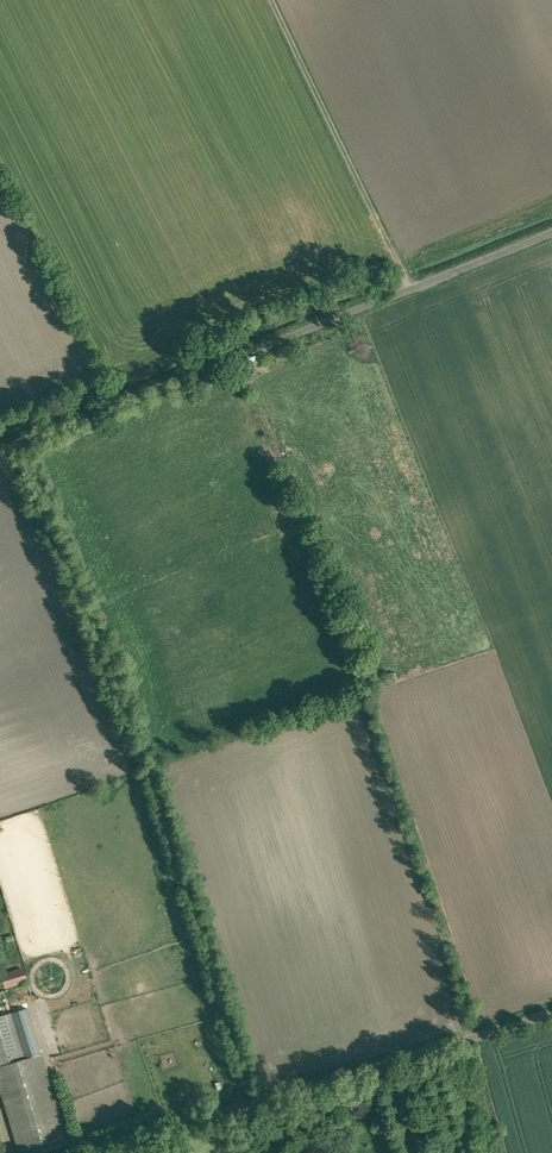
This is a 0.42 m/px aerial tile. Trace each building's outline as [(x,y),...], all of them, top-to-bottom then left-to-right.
[(28,1008),(0,1016),(0,1083),(20,1151),(67,1137),(28,1008)]
